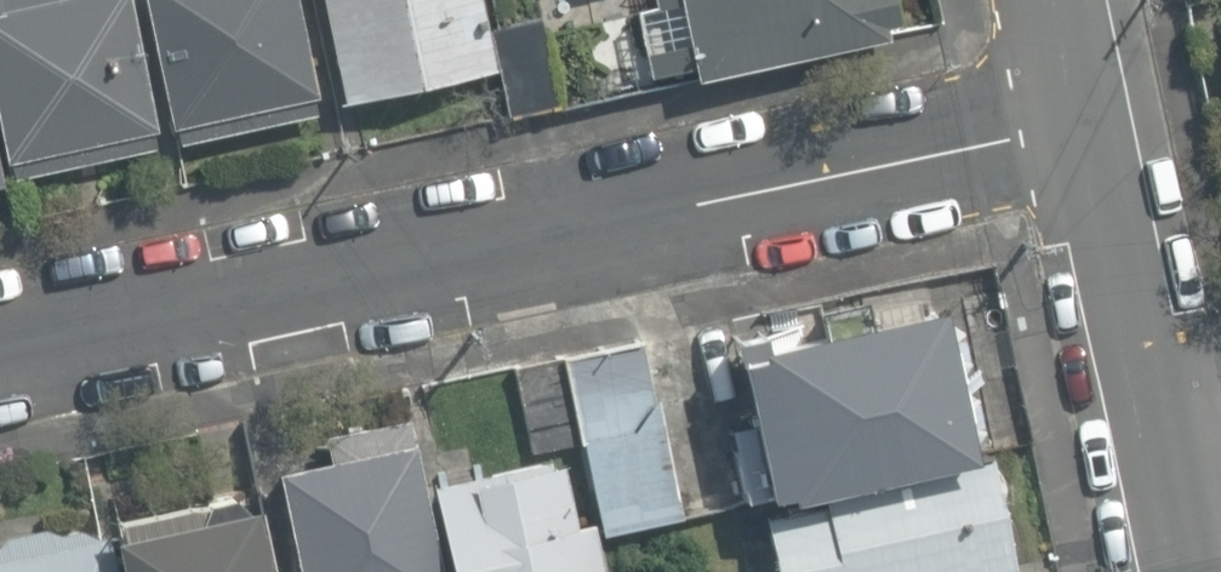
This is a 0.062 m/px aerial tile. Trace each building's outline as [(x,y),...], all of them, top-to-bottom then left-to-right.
[(5,159),(10,158),(14,176),(155,147),(151,129),(154,128),(128,0),(0,0),(0,135),(5,159)] [(170,126),(174,125),(178,141),(316,111),(313,95),(316,94),(296,0),(143,0),(170,126)] [(345,100),(496,68),(482,0),(324,0),(345,100)] [(695,77),(699,76),(887,36),(885,26),(901,23),(896,0),(679,0),(681,9),(667,12),(672,37),(686,34),(695,77)] [(494,32),(510,115),(559,105),(543,23),(494,32)] [(865,321),(861,302),(814,312),(817,328),(761,340),(759,331),(730,337),(734,358),(738,357),(752,425),(729,430),(743,498),(785,489),(787,495),(971,456),(939,305),(865,321)] [(584,439),(604,531),(643,523),(678,516),(641,338),(563,354),(580,440),(584,439)] [(516,365),(533,450),(578,441),(560,356),(516,365)] [(410,418),(334,433),(327,435),(332,461),(281,471),(301,571),(440,571),(410,418)] [(777,571),(1016,571),(991,455),(820,491),(823,501),(764,514),(777,571)] [(451,571),(605,571),(594,520),(577,524),(564,462),(547,466),(546,459),(432,483),(451,571)] [(225,493),(116,516),(120,532),(110,534),(118,571),(266,571),(251,503),(237,506),(225,493)] [(109,534),(99,536),(79,527),(60,532),(43,525),(5,533),(0,538),(0,571),(117,571),(109,534)]
